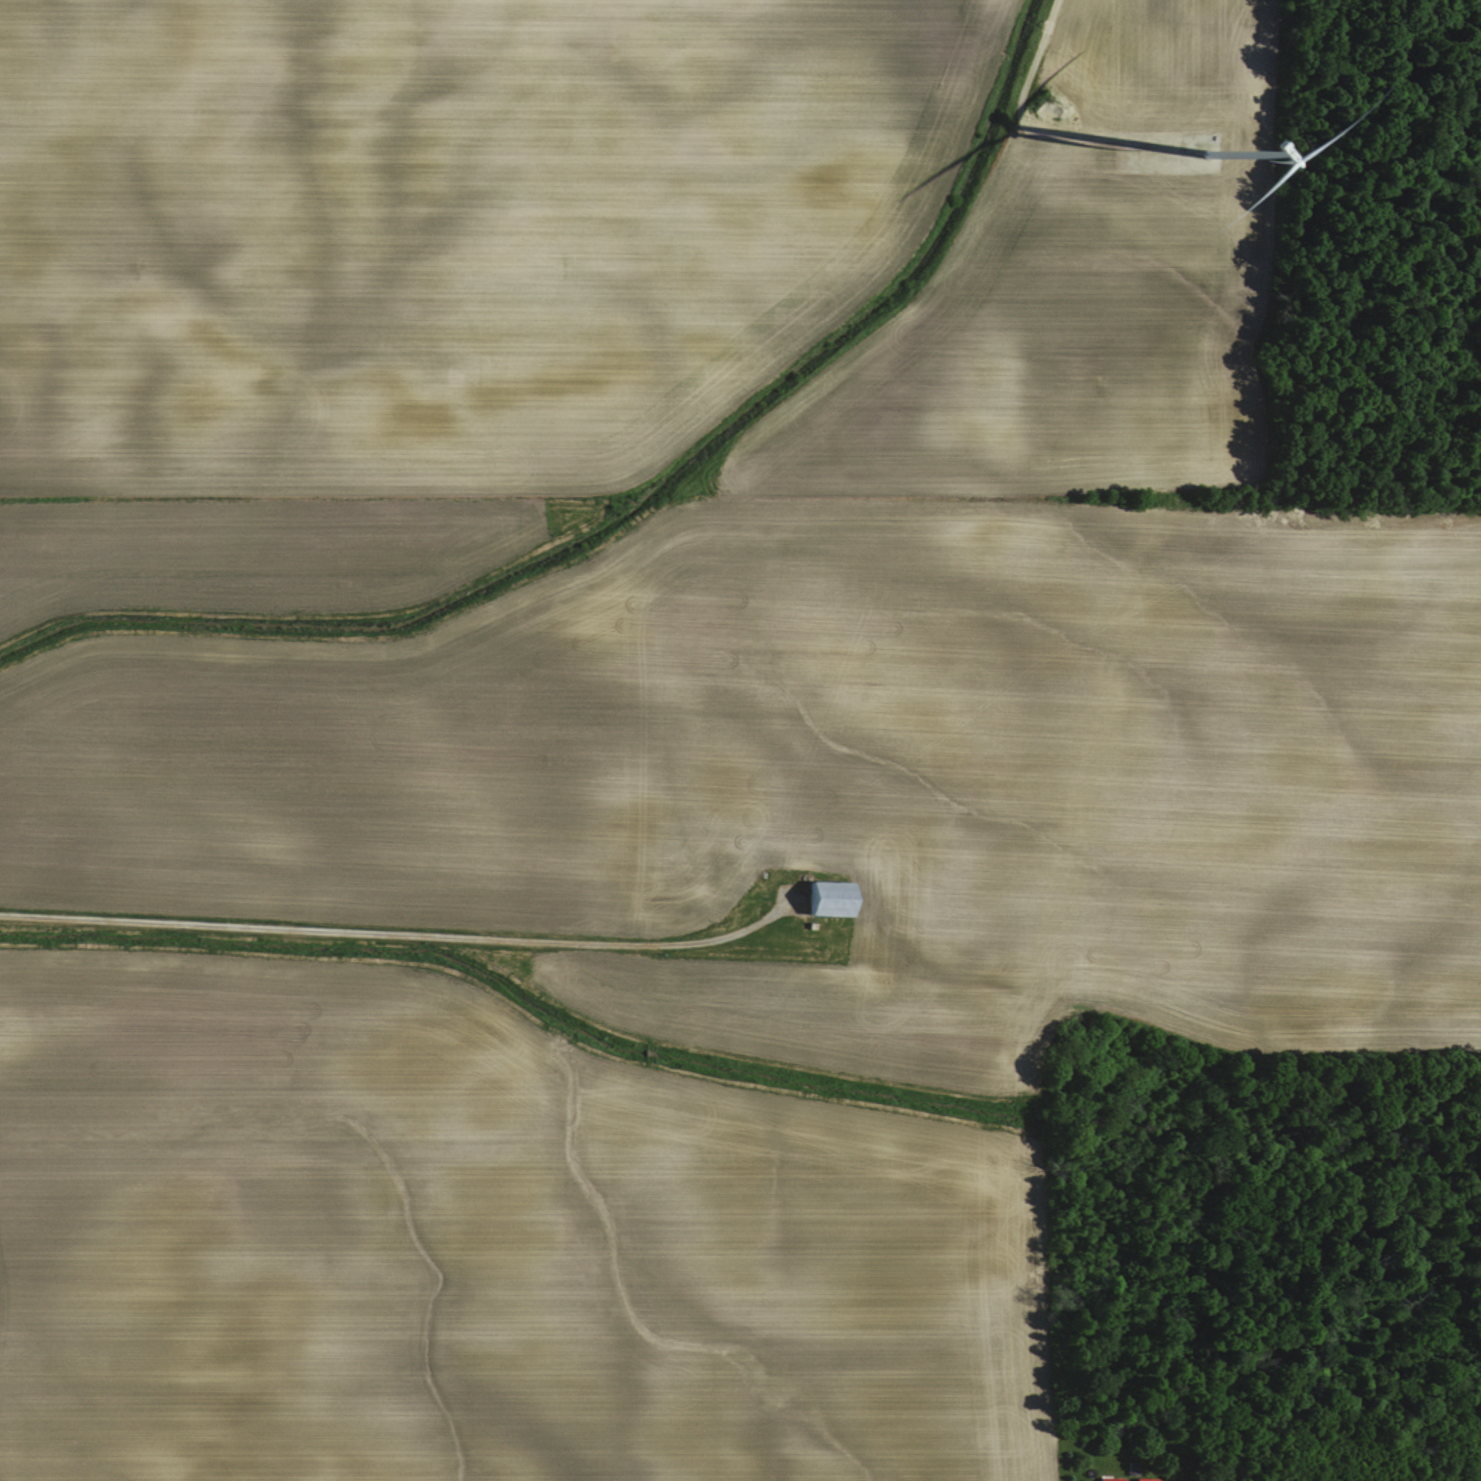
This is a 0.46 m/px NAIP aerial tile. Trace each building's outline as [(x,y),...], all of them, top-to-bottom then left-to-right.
[(848,916),(850,882),(793,880),(792,914),(848,916)]
